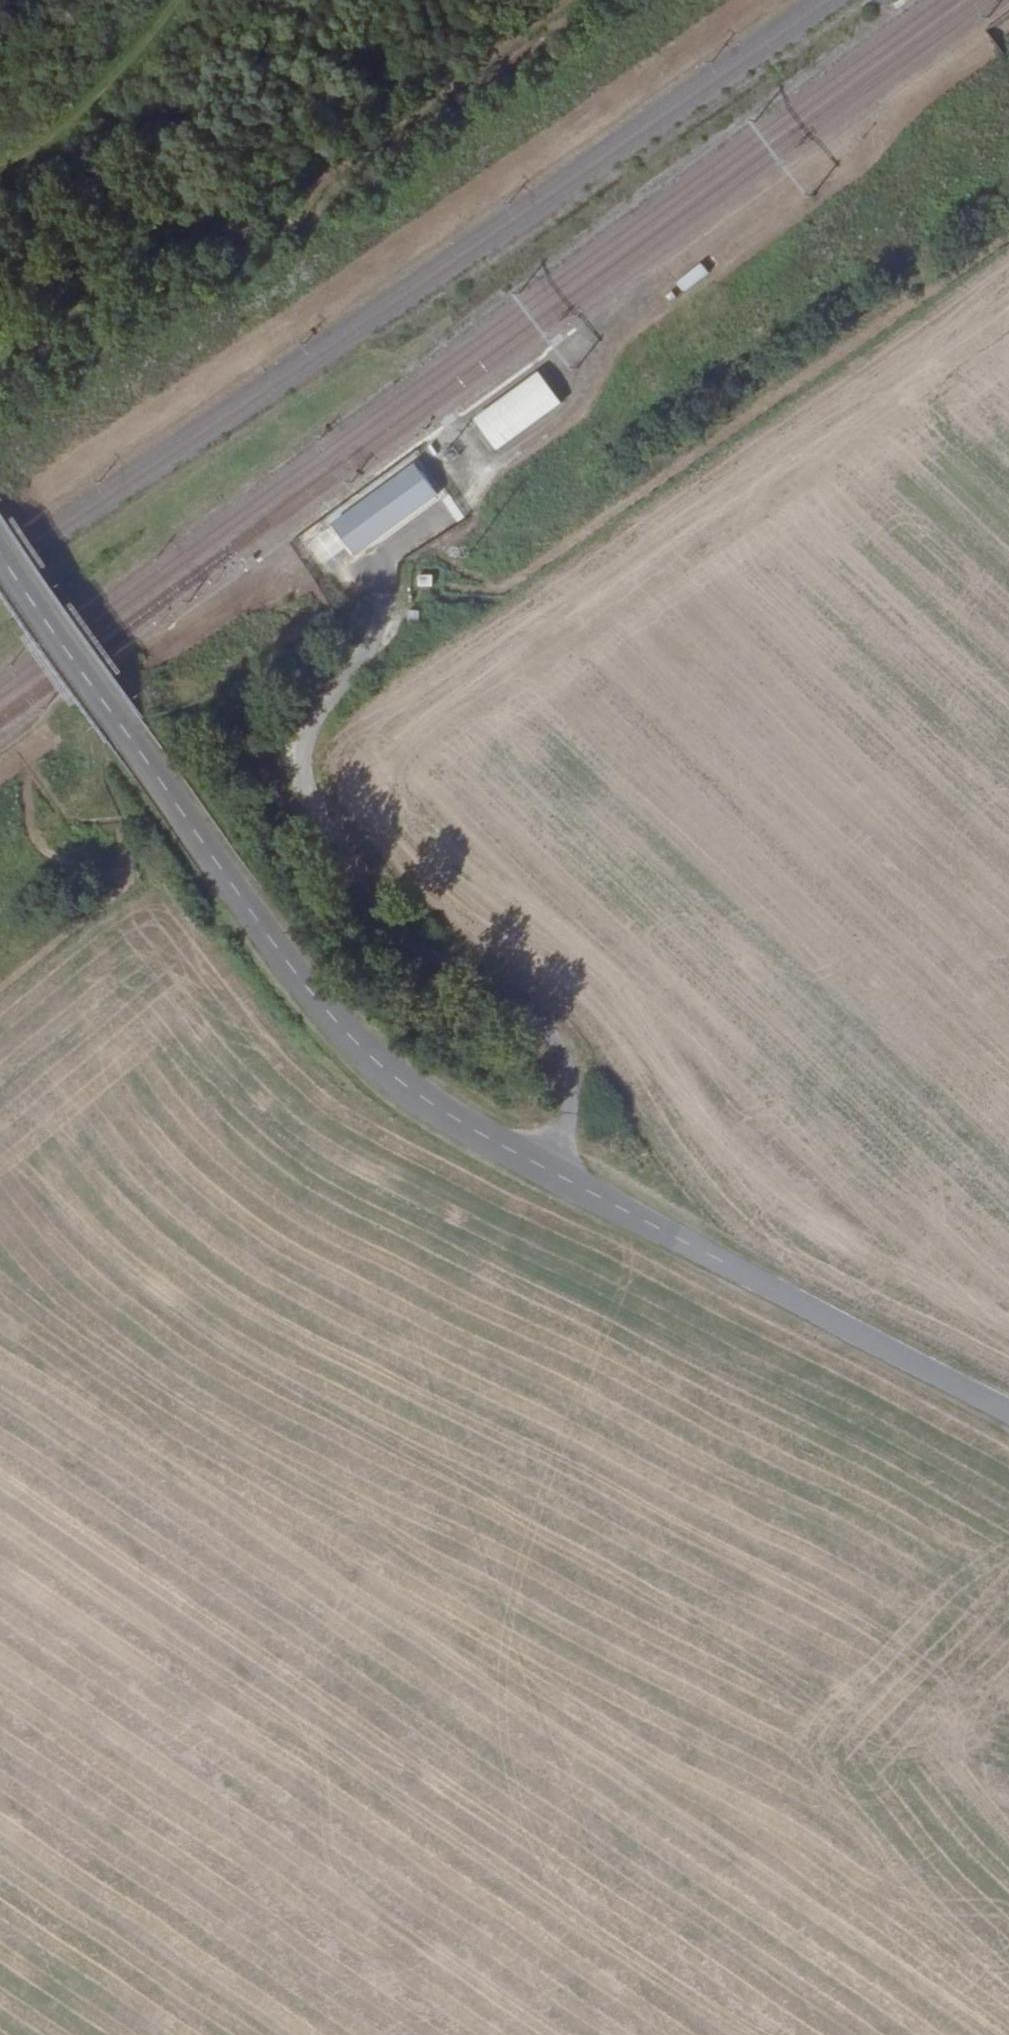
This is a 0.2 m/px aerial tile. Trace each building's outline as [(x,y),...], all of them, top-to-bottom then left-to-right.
[(684,291),(709,272),(700,261),(675,280),(684,291)] [(538,371),(474,418),(499,450),(562,403),(538,371)] [(415,460),(331,524),(356,557),(440,493),(415,460)]
